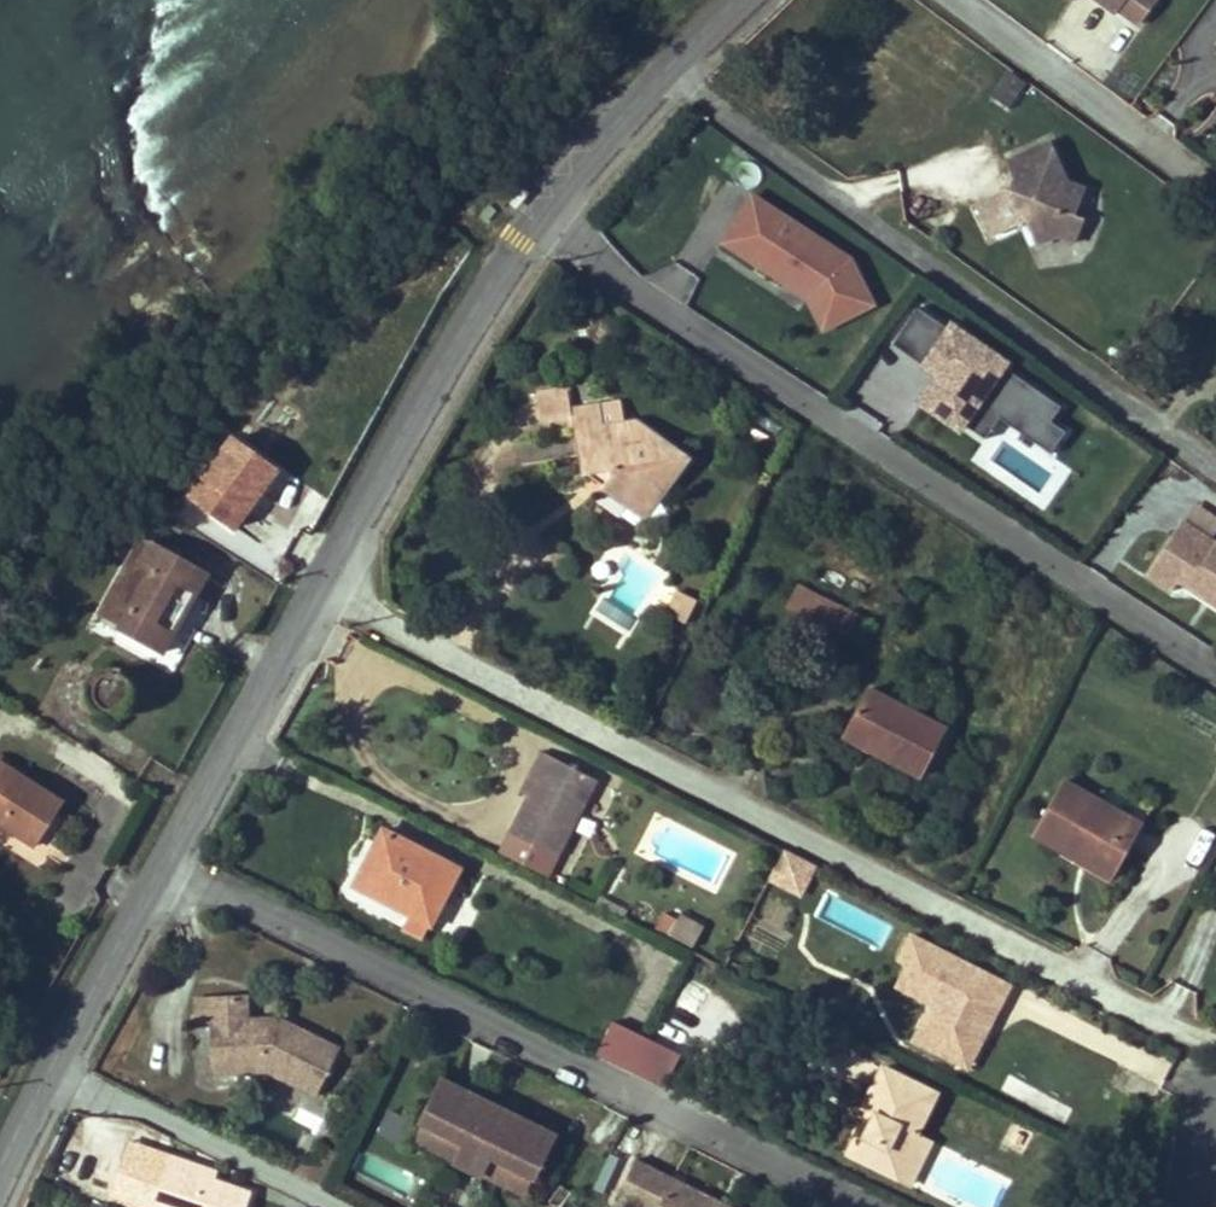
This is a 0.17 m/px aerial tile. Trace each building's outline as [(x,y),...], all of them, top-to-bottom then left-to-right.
[(1117,12),(1119,9),(1126,0),(1100,0),(1117,12)] [(1157,0),(1126,0),(1119,9),(1140,24),(1157,0)] [(1057,208),(1066,181),(1049,141),(1006,161),(1014,178),(1031,184),(1026,197),(1006,189),(976,203),(991,237),(1025,221),(1036,245),(1036,246),(1057,237),(1073,243),(1073,242),(1083,218),(1073,215),(1057,208)] [(876,308),(853,255),(786,215),(783,208),(767,198),(752,164),(728,150),(747,193),(716,244),(801,295),(815,327),(822,332),(876,308)] [(1026,197),(1031,184),(1014,178),(1006,189),(1026,197)] [(1073,215),(1083,187),(1066,181),(1057,208),(1073,215)] [(895,439),(915,406),(962,435),(1009,360),(910,298),(848,397),(857,402),(851,411),(895,439)] [(1070,432),(1053,421),(1062,407),(1008,370),(966,431),(984,443),(1000,419),(1054,456),(1070,432)] [(571,410),(568,388),(540,393),(544,416),(571,412),(571,410)] [(622,424),(618,402),(600,405),(604,427),(622,424)] [(645,517),(687,459),(669,446),(664,453),(645,440),(651,433),(635,422),(622,424),(604,427),(600,405),(571,410),(571,412),(574,411),(584,472),(645,517)] [(669,446),(651,433),(645,440),(664,453),(669,446)] [(243,504),(271,466),(232,438),(189,496),(234,528),(249,508),(243,504)] [(249,508),(277,471),(271,466),(243,504),(249,508)] [(1215,615),(1215,541),(1212,538),(1215,531),(1215,515),(1191,500),(1147,573),(1215,615)] [(120,628),(153,569),(142,563),(153,544),(141,538),(98,615),(120,628)] [(183,616),(179,614),(182,607),(187,610),(207,574),(153,544),(142,563),(153,569),(120,628),(163,652),(183,616)] [(847,637),(859,615),(827,599),(826,599),(799,585),(787,607),(814,621),(847,637)] [(686,623),(698,600),(680,591),(668,614),(686,623)] [(183,616),(187,610),(182,607),(179,614),(183,616)] [(131,698),(132,694),(132,692),(132,688),(131,683),(127,678),(120,674),(114,672),(110,672),(105,674),(99,678),(93,674),(89,680),(86,688),(86,695),(89,703),(93,710),(98,714),(102,707),(108,710),(113,711),(118,710),(123,708),(127,705),(129,702),(131,698)] [(921,777),(946,729),(868,689),(846,731),(883,750),(879,755),(921,777)] [(883,750),(846,731),(843,736),(879,755),(883,750)] [(556,857),(597,780),(541,751),(533,767),(541,771),(529,796),(510,833),(556,857)] [(63,803),(0,763),(0,823),(36,845),(63,803)] [(529,796),(541,771),(533,767),(521,792),(529,796)] [(1118,868),(1142,826),(1062,781),(1033,834),(1075,858),(1081,847),(1118,868)] [(423,938),(459,869),(383,830),(355,885),(409,913),(402,927),(423,938)] [(1118,868),(1081,847),(1075,858),(1112,878),(1118,868)] [(808,879),(815,865),(785,849),(770,879),(789,889),(797,873),(808,879)] [(800,895),(808,879),(797,873),(789,889),(800,895)] [(627,911),(601,897),(600,897),(597,905),(623,918),(627,911)] [(693,948),(703,929),(679,916),(678,920),(665,913),(657,928),(657,929),(670,935),(693,948)] [(981,1023),(992,1001),(1000,1005),(1010,986),(911,935),(898,960),(908,965),(897,987),(931,1004),(913,1041),(953,1061),(960,1046),(961,1047),(970,1045),(974,1035),(972,1027),(971,1026),(974,1019),(981,1023)] [(709,1024),(724,1007),(698,983),(683,1000),(709,1024)] [(340,1049),(283,1021),(282,1024),(265,1025),(265,1018),(247,1019),(246,995),(196,997),(198,1023),(210,1023),(211,1058),(232,1057),(233,1072),(266,1071),(317,1095),(340,1049)] [(967,1069),(1000,1005),(992,1001),(981,1023),(974,1019),(971,1026),(972,1027),(974,1035),(970,1045),(961,1047),(960,1046),(953,1061),(967,1069)] [(630,1070),(646,1038),(612,1022),(597,1054),(630,1070)] [(664,1087),(680,1055),(646,1038),(630,1070),(664,1087)] [(233,1072),(232,1057),(211,1058),(212,1073),(233,1072)] [(900,1180),(922,1135),(916,1133),(935,1093),(882,1068),(862,1109),(867,1112),(874,1116),(867,1130),(861,1126),(847,1153),(900,1180)] [(555,1135),(442,1079),(421,1121),(465,1143),(456,1162),(481,1175),(490,1156),(534,1178),(555,1135)] [(388,1109),(374,1135),(395,1145),(409,1119),(388,1109)] [(867,1130),(874,1116),(867,1112),(861,1126),(867,1130)] [(456,1162),(465,1143),(421,1121),(412,1140),(456,1162)] [(909,1184),(931,1140),(922,1135),(900,1180),(909,1184)] [(251,1193),(214,1180),(189,1171),(192,1163),(168,1155),(151,1206),(246,1206),(251,1193)] [(524,1196),(534,1178),(490,1156),(481,1175),(524,1196)] [(307,1179),(314,1164),(312,1163),(303,1158),(296,1173),(307,1179)] [(714,1206),(671,1185),(674,1179),(635,1159),(615,1198),(633,1206),(714,1206)] [(214,1180),(216,1172),(192,1163),(189,1171),(214,1180)] [(674,1179),(671,1185),(714,1206),(725,1206),(726,1205),(674,1179)]
